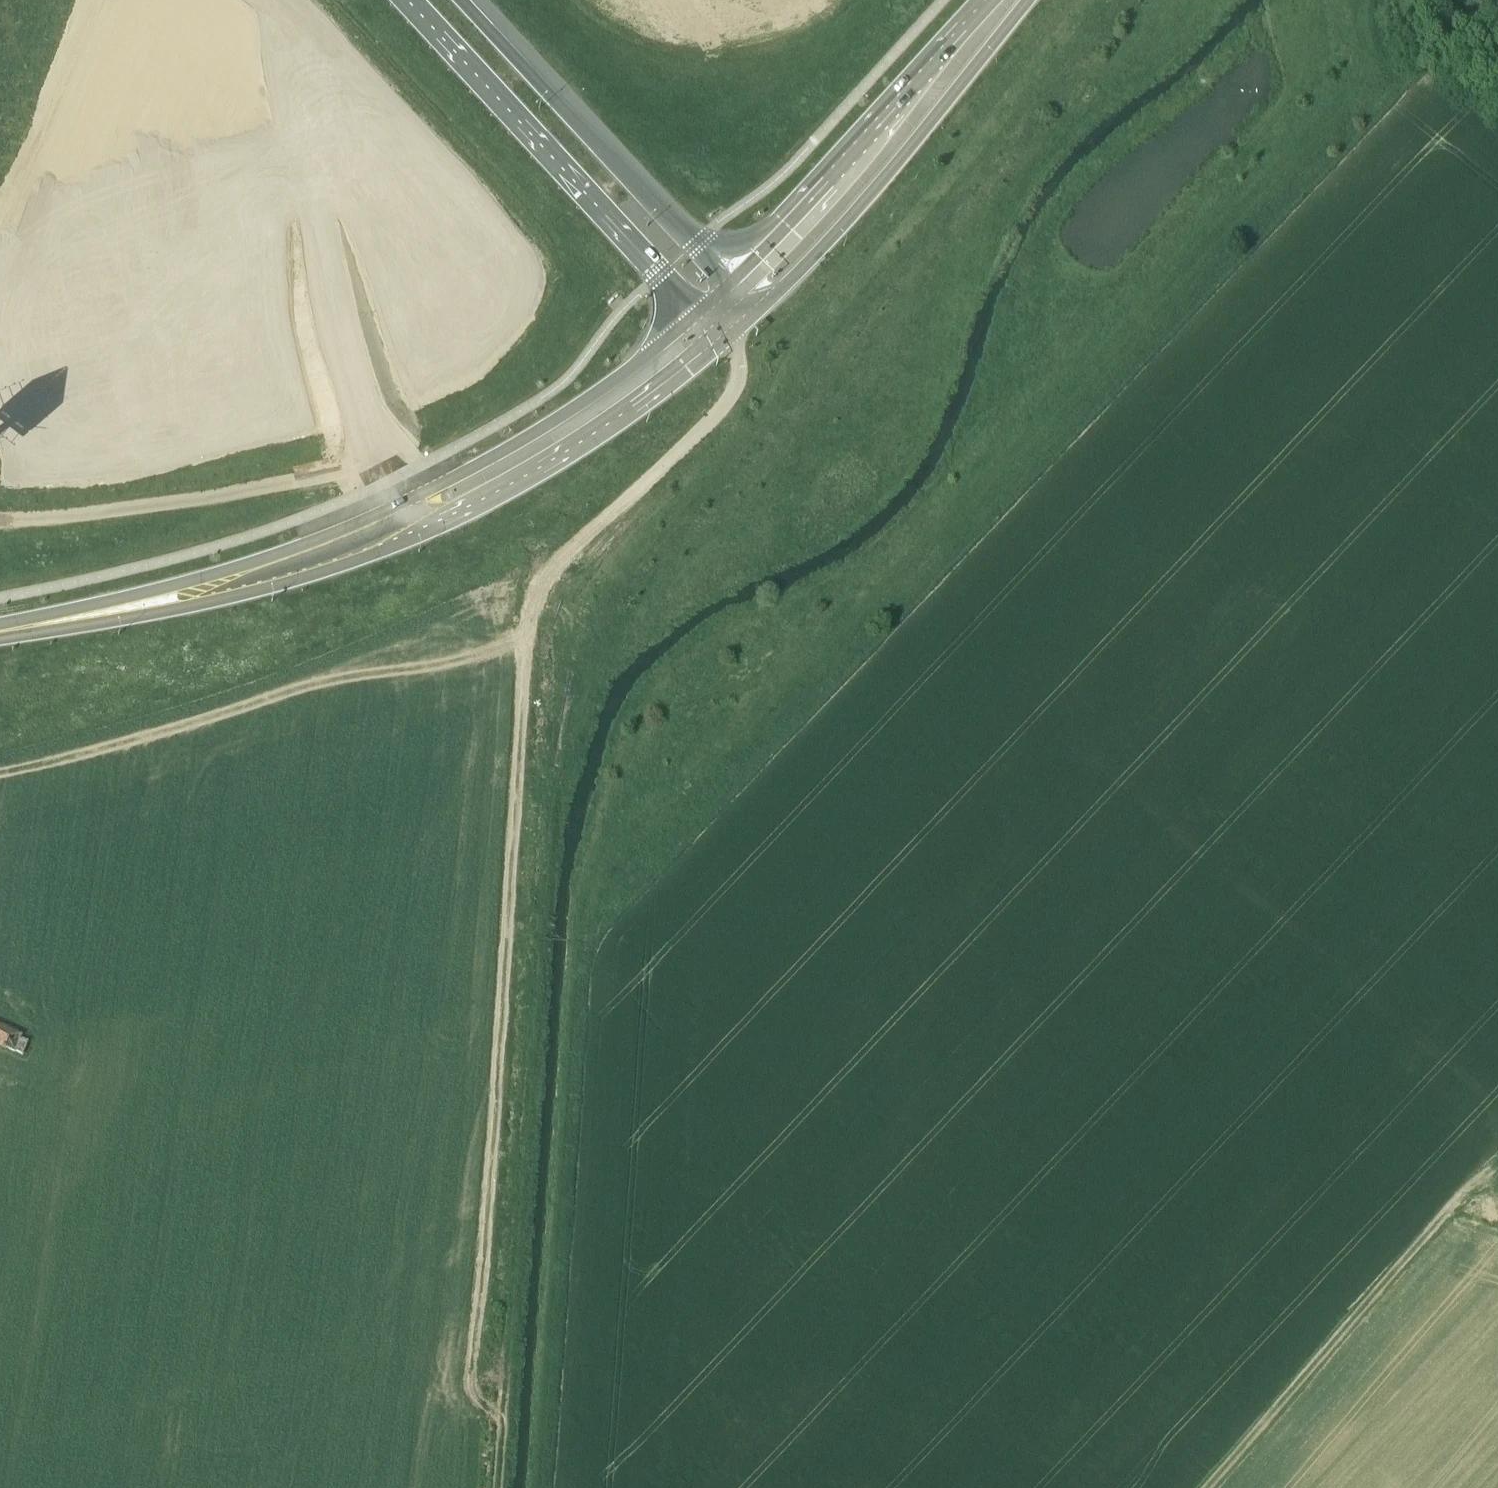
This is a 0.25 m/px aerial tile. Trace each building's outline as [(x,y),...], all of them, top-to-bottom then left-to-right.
[(15,461),(16,432),(0,431),(0,461),(15,461)] [(29,1041),(22,1038),(23,1035),(0,1024),(0,1046),(15,1053),(16,1051),(24,1055),(29,1041)]
